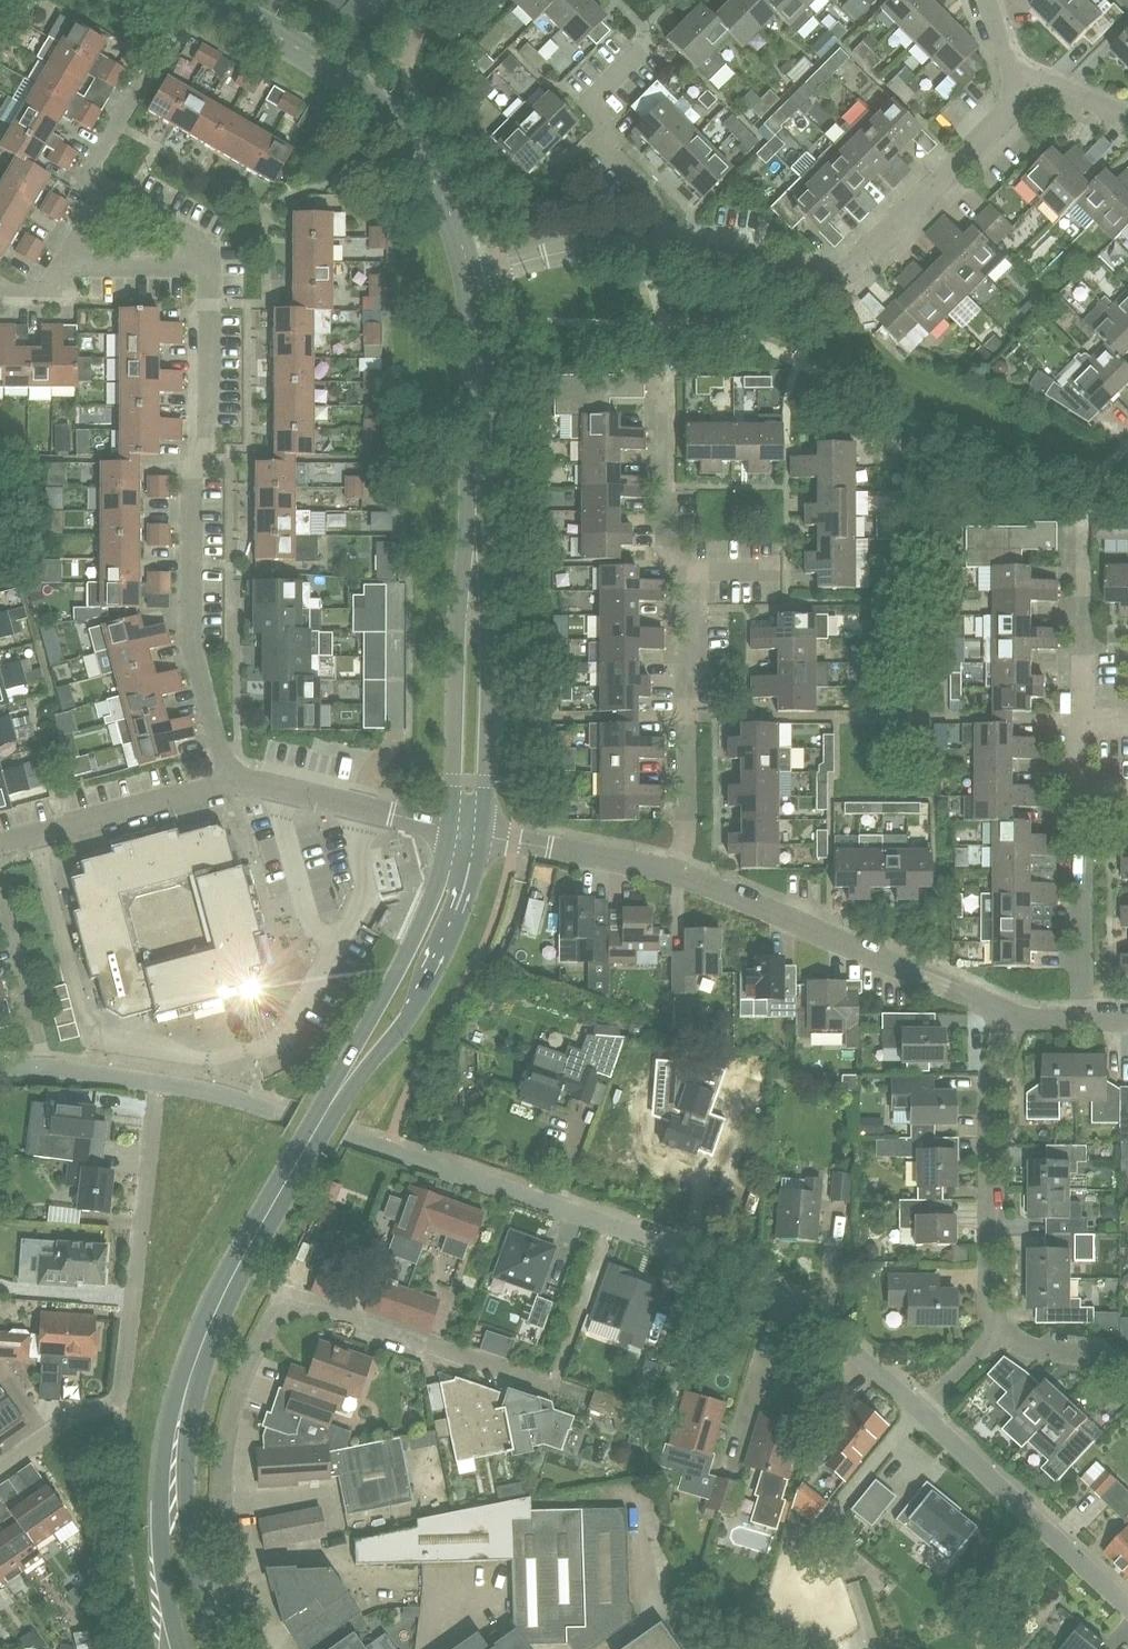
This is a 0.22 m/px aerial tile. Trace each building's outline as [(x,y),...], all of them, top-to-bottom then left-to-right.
[(555,0),(521,0),(516,5),(533,23),(543,13),(542,12),(555,0)] [(589,1),(588,0),(555,0),(542,12),(543,13),(560,30),(589,1)] [(762,0),(730,0),(729,2),(758,31),(775,14),(776,13),(762,0)] [(796,0),(762,0),(776,13),(775,14),(795,34),(813,16),(805,9),(796,0)] [(805,9),(814,0),(796,0),(805,9)] [(864,0),(858,0),(852,6),(861,15),(870,6),(864,0)] [(923,0),(889,0),(880,8),(898,25),(923,0)] [(944,13),(930,0),(923,0),(898,25),(915,42),(944,13)] [(1078,0),(1038,0),(1031,7),(1052,27),(1078,0)] [(1092,28),(1101,37),(1124,14),(1114,4),(1112,6),(1106,0),(1099,0),(1098,0),(1078,0),(1052,27),(1072,47),(1092,28)] [(597,9),(589,1),(560,30),(576,47),(587,37),(596,45),(608,33),(599,24),(606,18),(597,9)] [(729,2),(713,18),(712,18),(729,35),(729,36),(741,48),(758,31),(729,2)] [(729,35),(712,18),(713,18),(700,5),(682,23),(712,53),(729,36),(729,35)] [(932,59),(961,30),(944,13),(915,42),(932,59)] [(93,62),(106,41),(73,22),(60,43),(93,62)] [(838,22),(828,32),(838,41),(847,31),(838,22)] [(712,53),(682,23),(665,40),(686,61),(695,70),(707,82),(724,65),(712,53)] [(949,76),(978,47),(961,30),(932,59),(949,76)] [(838,41),(828,32),(819,41),(828,50),(838,41)] [(1112,51),(1127,67),(1127,35),(1112,51)] [(457,45),(467,55),(476,45),(466,36),(457,45)] [(81,83),(93,62),(60,43),(60,44),(49,38),(37,58),(48,64),(81,83)] [(853,51),(862,61),(872,51),(862,42),(853,51)] [(518,52),(528,62),(537,52),(528,43),(518,52)] [(202,64),(210,50),(201,45),(193,59),(202,64)] [(476,45),(467,55),(476,64),(485,55),(476,45)] [(840,49),(823,65),(832,74),(849,58),(840,49)] [(220,56),(210,50),(202,64),(212,69),(220,56)] [(872,51),(862,61),(872,70),(881,61),(872,51)] [(537,52),(528,62),(537,71),(547,62),(537,52)] [(520,64),(510,55),(501,64),(511,73),(520,64)] [(794,65),(803,75),(813,65),(803,56),(794,65)] [(107,58),(102,67),(120,78),(124,71),(126,68),(107,58)] [(70,102),(81,83),(48,64),(36,85),(96,119),(100,113),(102,109),(84,99),(79,107),(70,102)] [(794,85),(803,75),(794,65),(785,75),(794,85)] [(815,91),(832,74),(823,65),(806,82),(815,91)] [(115,86),(120,78),(102,67),(97,76),(115,87),(116,89),(115,86)] [(235,83),(244,88),(252,74),(243,69),(235,83)] [(252,74),(244,88),(253,94),(261,80),(252,74)] [(485,98),(495,89),(481,75),(472,84),(476,89),(485,98)] [(887,85),(896,95),(906,85),(896,76),(887,85)] [(949,76),(935,90),(945,100),(959,86),(949,76)] [(168,123),(188,90),(166,77),(147,111),(168,123)] [(650,148),(680,118),(669,107),(676,101),(656,82),(631,107),(643,120),(633,130),(650,148)] [(798,108),(815,91),(806,82),(789,99),(798,108)] [(476,89),(472,84),(459,97),(473,111),(485,98),(476,89)] [(96,119),(36,85),(24,105),(57,125),(63,115),(71,120),(73,118),(90,128),(91,127),(96,119)] [(906,85),(896,95),(906,104),(915,95),(906,85)] [(208,102),(188,90),(168,123),(189,135),(208,102)] [(760,100),(769,109),(779,99),(769,90),(760,100)] [(707,91),(697,101),(707,110),(716,101),(707,91)] [(276,107),(286,113),(294,98),(284,93),(276,107)] [(548,93),(532,109),(531,110),(560,139),(578,122),(548,93)] [(294,98),(286,113),(295,118),(303,104),(294,98)] [(780,125),(798,108),(789,99),(772,116),(780,125)] [(760,118),(769,109),(760,100),(751,109),(760,118)] [(921,129),(892,100),(875,117),(904,146),(921,129)] [(560,139),(531,110),(532,109),(523,101),(505,119),(543,156),(560,139)] [(210,147),(229,114),(208,102),(189,135),(210,147)] [(52,133),(57,125),(24,105),(12,126),(53,150),(72,161),(75,154),(76,154),(77,151),(59,140),(60,138),(52,133)] [(798,108),(786,119),(799,134),(811,122),(804,115),(798,108)] [(904,146),(875,117),(867,111),(850,127),(887,163),(904,146)] [(231,159),(250,126),(229,114),(210,147),(231,159)] [(731,134),(741,125),(731,116),(722,125),(731,134)] [(780,125),(772,116),(764,124),(775,135),(783,128),(780,125)] [(668,165),(697,135),(680,118),(650,148),(668,165)] [(543,156),(505,119),(488,136),(497,145),(526,174),(543,156)] [(887,163),(850,127),(850,128),(845,124),(840,129),(844,133),(833,144),(870,180),(887,163)] [(758,142),(750,135),(741,125),(731,134),(749,152),(758,142)] [(53,150),(12,126),(0,146),(0,149),(15,158),(16,157),(32,167),(33,166),(44,146),(53,151),(53,150)] [(251,171),(271,138),(250,126),(231,159),(251,171)] [(685,182),(714,152),(697,135),(668,165),(685,182)] [(285,163),(292,151),(271,138),(251,171),(273,184),(285,163)] [(870,180),(833,144),(816,161),(853,197),(870,180)] [(1042,199),(1085,156),(1075,146),(1063,159),(1053,149),(1023,180),(1042,199)] [(53,150),(53,151),(48,159),(66,170),(67,169),(72,161),(53,150)] [(853,197),(816,161),(807,151),(790,168),(799,178),(836,214),(853,197)] [(714,152),(685,182),(702,199),(732,169),(714,152)] [(1091,187),(1091,186),(1082,178),(1094,165),(1085,156),(1042,199),(1062,218),(1077,203),(1076,202),(1091,187)] [(16,157),(15,158),(4,178),(37,197),(50,176),(33,166),(32,167),(16,157)] [(1127,189),(1127,169),(1117,181),(1107,171),(1091,186),(1091,187),(1076,202),(1077,203),(1096,221),(1127,189)] [(37,197),(4,178),(0,185),(0,203),(25,218),(37,197)] [(836,214),(799,178),(770,207),(792,229),(805,217),(819,231),(836,214)] [(1096,221),(1115,241),(1127,227),(1127,189),(1096,221)] [(45,202),(64,213),(68,206),(69,204),(51,193),(45,202)] [(386,209),(386,196),(368,196),(368,209),(386,209)] [(60,220),(64,213),(45,202),(40,212),(58,222),(60,220)] [(25,218),(0,203),(0,231),(13,239),(25,218)] [(982,215),(1004,237),(1014,228),(992,206),(982,215)] [(332,238),(332,213),(300,213),(293,213),(293,238),(332,238)] [(995,246),(1004,237),(982,215),(972,225),(975,228),(965,237),(945,217),(936,226),(987,277),(1006,258),(995,246)] [(987,277),(936,226),(926,236),(946,256),(937,265),(968,296),(987,277)] [(370,227),(370,238),(387,238),(387,227),(370,227)] [(13,239),(0,231),(0,260),(13,239)] [(27,234),(21,244),(40,255),(44,247),(45,245),(27,234)] [(332,262),(332,238),(293,238),(293,262),(332,262)] [(387,238),(370,238),(370,249),(387,249),(387,238)] [(35,262),(40,255),(21,244),(15,253),(34,264),(35,262)] [(332,286),(332,262),(293,262),(293,286),(332,286)] [(968,296),(937,265),(928,275),(915,262),(906,272),(949,315),(968,296)] [(930,334),(949,315),(906,272),(896,281),(909,294),(899,303),(897,300),(877,320),(899,342),(918,323),(930,334)] [(370,286),(387,286),(387,275),(370,275),(370,286)] [(332,311),(332,286),(293,286),(293,310),(313,310),(313,311),(332,311)] [(387,286),(370,286),(370,297),(387,297),(387,286)] [(1114,305),(1106,297),(1102,301),(1127,327),(1127,292),(1114,305)] [(1102,301),(1097,306),(1099,307),(1084,322),(1107,345),(1107,344),(1123,359),(1127,354),(1127,327),(1102,301)] [(181,334),(181,324),(158,324),(158,310),(119,310),(119,334),(181,334)] [(313,334),(313,311),(313,310),(293,310),(274,310),(274,334),(313,334)] [(379,323),(379,312),(361,311),(360,323),(365,323),(379,323)] [(365,334),(381,334),(381,323),(379,323),(365,323),(365,334)] [(28,388),(28,349),(15,350),(15,326),(4,326),(4,388),(28,388)] [(52,388),(52,326),(43,326),(41,326),(41,349),(28,349),(28,388),(52,388)] [(77,373),(77,349),(63,349),(63,326),(60,326),(52,326),(52,388),(77,388),(77,383),(77,373)] [(158,358),(158,345),(181,345),(181,334),(119,334),(119,358),(158,358)] [(313,358),(313,347),(323,347),(325,344),(325,334),(313,334),(274,334),(274,358),(313,358)] [(381,345),(381,334),(365,334),(365,345),(381,345)] [(997,357),(1007,347),(997,337),(986,347),(997,357)] [(1123,359),(1107,344),(1107,345),(1092,359),(1088,355),(1084,355),(1082,357),(1120,394),(1127,385),(1127,364),(1123,359)] [(1120,394),(1082,357),(1080,354),(1076,359),(1084,367),(1063,388),(1055,383),(1047,396),(1090,423),(1100,413),(1120,394)] [(181,382),(181,372),(158,372),(158,358),(119,358),(119,382),(181,382)] [(313,382),(313,358),(274,358),(274,382),(313,382)] [(1008,373),(1008,367),(1004,364),(998,364),(995,368),(995,374),(999,377),(1005,377),(1008,373)] [(644,399),(644,371),(622,371),(622,376),(554,376),(554,417),(570,417),(581,417),(581,416),(610,416),(610,415),(610,399),(644,399)] [(365,372),(365,382),(381,382),(381,372),(365,372)] [(77,373),(77,383),(90,383),(90,373),(77,373)] [(1039,373),(1031,386),(1047,396),(1055,383),(1039,373)] [(710,395),(710,388),(709,388),(709,377),(696,377),(696,388),(696,394),(710,395)] [(724,377),(709,377),(709,388),(710,388),(724,388),(724,377)] [(744,388),(758,388),(758,377),(744,377),(744,388)] [(758,377),(758,388),(772,388),(772,377),(758,377)] [(158,406),(158,393),(181,393),(181,382),(119,382),(119,406),(158,406)] [(313,406),(313,382),(274,382),(274,406),(313,406)] [(381,393),(381,382),(365,382),(365,394),(381,393)] [(181,430),(181,420),(158,420),(158,406),(119,406),(119,430),(181,430)] [(313,430),(313,406),(274,406),(274,430),(313,430)] [(618,429),(618,415),(610,415),(610,416),(581,416),(581,417),(570,417),(570,438),(581,438),(581,440),(644,440),(644,429),(618,429)] [(769,462),(783,462),(782,416),(758,416),(758,425),(758,474),(769,474),(769,462)] [(365,419),(365,430),(381,430),(381,419),(365,419)] [(710,474),(710,425),(685,425),(685,462),(699,462),(699,474),(710,474)] [(734,462),(734,425),(710,425),(710,474),(721,474),(721,462),(734,462)] [(758,474),(758,425),(734,425),(734,462),(747,462),(747,474),(758,474)] [(87,455),(87,430),(75,430),(76,456),(87,455)] [(158,455),(158,441),(181,441),(181,430),(119,430),(119,455),(158,455)] [(313,455),(313,430),(274,430),(274,455),(313,455)] [(381,441),(381,430),(365,430),(365,441),(381,441)] [(618,464),(618,450),(644,450),(644,440),(581,440),(581,464),(618,464)] [(854,468),(854,443),(817,443),(817,457),(791,457),(791,468),(854,468)] [(65,485),(65,463),(56,463),(46,463),(45,485),(65,485)] [(139,488),(139,463),(100,463),(100,488),(139,488)] [(294,487),(294,463),(256,463),(256,487),(294,487)] [(618,477),(618,464),(581,464),(581,488),(644,488),(644,477),(618,477)] [(854,492),(854,468),(791,468),(791,479),(817,479),(817,492),(854,492)] [(148,488),(168,488),(168,477),(148,477),(148,488)] [(346,488),(362,488),(362,478),(346,477),(346,488)] [(294,511),(294,487),(256,487),(256,511),(294,511)] [(139,512),(139,488),(100,488),(100,512),(139,512)] [(168,488),(148,488),(148,498),(169,498),(168,488)] [(362,488),(346,488),(346,498),(362,499),(362,488)] [(644,499),(644,488),(581,488),(581,512),(618,512),(618,499),(644,499)] [(854,516),(854,492),(817,492),(817,505),(805,505),(805,516),(854,516)] [(902,516),(902,502),(891,502),(891,516),(902,516)] [(312,536),(312,511),(294,511),(256,511),(256,535),(294,535),(294,536),(312,536)] [(139,536),(139,512),(100,512),(100,536),(139,536)] [(393,522),(388,512),(373,512),(373,530),(393,530),(393,522)] [(618,525),(618,512),(581,512),(581,536),(630,536),(630,525),(618,525)] [(854,540),(854,516),(805,516),(805,526),(817,526),(817,540),(854,540)] [(902,530),(902,516),(891,516),(891,530),(902,530)] [(542,536),(553,536),(553,522),(542,522),(542,536)] [(1058,550),(1058,522),(1035,522),(1035,526),(968,526),(968,567),(996,568),(996,567),(1023,567),(1023,566),(1023,550),(1058,550)] [(1107,538),(1107,523),(1095,523),(1095,538),(1107,538)] [(1107,523),(1107,538),(1119,538),(1119,534),(1127,535),(1127,523),(1107,523)] [(148,536),(169,535),(169,524),(148,524),(148,536)] [(169,535),(148,536),(148,546),(169,546),(169,535)] [(320,536),(312,536),(294,536),(294,535),(256,535),(256,560),(320,560),(320,536)] [(139,559),(139,536),(100,536),(100,559),(139,559)] [(553,536),(542,536),(542,550),(553,550),(553,536)] [(618,560),(618,547),(630,547),(630,536),(581,536),(581,560),(618,560)] [(854,564),(854,540),(817,540),(817,553),(805,554),(805,564),(854,564)] [(395,581),(395,541),(376,541),(376,579),(395,581)] [(891,564),(902,564),(902,550),(891,550),(891,564)] [(139,583),(139,559),(100,559),(100,583),(139,583)] [(865,564),(854,564),(805,564),(805,575),(817,575),(817,589),(865,588),(865,564)] [(902,578),(902,564),(891,564),(891,578),(902,578)] [(1032,580),(1032,566),(1023,566),(1023,567),(996,567),(996,568),(996,591),(1058,591),(1058,581),(1032,580)] [(636,581),(636,567),(599,567),(599,592),(662,591),(662,581),(636,581)] [(1107,567),(1107,603),(1121,603),(1121,616),(1127,616),(1127,567),(1107,567)] [(148,583),(169,583),(169,572),(148,572),(148,583)] [(139,583),(100,583),(87,583),(86,608),(139,608),(139,583)] [(169,594),(169,583),(148,583),(148,594),(169,594)] [(320,610),(320,599),(309,599),(309,584),(255,584),(255,609),(298,609),(298,610),(320,610)] [(363,596),(379,596),(379,585),(363,585),(363,596)] [(636,615),(636,602),(662,602),(662,591),(599,592),(599,616),(636,615)] [(1032,616),(1032,602),(1058,602),(1058,591),(996,591),(996,615),(1032,616)] [(298,632),(298,610),(298,609),(255,609),(255,633),(264,633),(298,633),(298,632)] [(9,624),(6,612),(0,614),(0,626),(9,624)] [(636,629),(636,615),(599,616),(600,640),(662,640),(662,629),(636,629)] [(828,615),(814,615),(800,615),(778,615),(778,629),(750,629),(750,639),(814,639),(828,639),(828,615)] [(1032,629),(1032,616),(996,615),(996,639),(1058,639),(1058,629),(1032,629)] [(108,650),(168,634),(165,623),(141,629),(138,616),(101,626),(108,650)] [(571,630),(590,626),(588,616),(569,620),(571,630)] [(564,627),(564,617),(555,617),(555,627),(564,627)] [(363,633),(379,633),(379,622),(363,622),(363,633)] [(12,636),(9,624),(0,626),(0,639),(12,636)] [(308,657),(308,656),(308,632),(298,632),(298,633),(264,633),(264,657),(308,657)] [(363,644),(379,644),(379,633),(363,633),(363,644)] [(151,664),(147,651),(171,644),(168,634),(108,650),(114,673),(151,664)] [(814,664),(814,639),(750,639),(750,650),(778,650),(777,663),(814,664)] [(1032,663),(1032,650),(1058,650),(1058,639),(996,639),(996,663),(1032,663)] [(662,650),(662,640),(600,640),(600,663),(636,664),(636,650),(662,650)] [(318,682),(318,656),(308,656),(308,657),(264,657),(264,681),(273,682),(317,682),(318,682)] [(27,660),(19,662),(22,673),(30,671),(27,660)] [(22,673),(19,662),(19,661),(0,666),(0,679),(22,673)] [(560,687),(565,687),(564,673),(568,670),(568,663),(553,663),(553,687),(560,687)] [(636,677),(636,664),(600,663),(587,663),(587,673),(600,673),(600,688),(649,688),(649,677),(636,677)] [(828,688),(828,664),(814,664),(777,663),(777,677),(751,677),(751,687),(814,688),(828,688)] [(995,687),(1044,687),(1044,677),(1032,677),(1032,663),(996,663),(987,663),(987,687),(995,687)] [(120,696),(180,680),(177,669),(154,676),(151,664),(114,673),(120,696)] [(872,671),(872,664),(860,664),(860,672),(872,672),(872,671)] [(30,671),(22,673),(25,685),(42,680),(39,669),(30,671)] [(363,681),(378,681),(378,670),(363,670),(363,681)] [(951,672),(951,687),(963,687),(963,672),(951,672)] [(4,691),(25,685),(22,673),(0,679),(0,706),(7,704),(4,691)] [(163,710),(160,697),(183,691),(180,680),(120,696),(106,700),(110,716),(104,718),(105,724),(113,722),(126,719),(163,710)] [(363,692),(385,692),(385,681),(363,681),(363,692)] [(273,705),(317,705),(317,682),(273,682),(273,690),(273,705)] [(571,687),(565,687),(560,687),(560,701),(572,701),(571,687)] [(814,712),(814,688),(751,687),(751,698),(777,698),(777,712),(814,712)] [(963,700),(963,687),(951,687),(951,700),(963,700)] [(1039,698),(1044,698),(1044,687),(995,687),(995,712),(1013,712),(1032,712),(1032,698),(1039,698)] [(636,712),(636,698),(649,698),(649,688),(600,688),(600,712),(636,712)] [(273,730),(317,730),(317,705),(273,705),(273,730)] [(77,733),(71,709),(61,712),(56,714),(52,715),(55,727),(58,738),(71,734),(77,733)] [(119,746),(132,742),(192,727),(189,716),(166,722),(163,710),(126,719),(113,722),(119,746)] [(995,724),(966,724),(966,750),(977,750),(977,749),(1040,749),(1040,738),(1013,738),(1013,718),(1013,712),(995,712),(995,718),(995,724)] [(28,715),(10,720),(12,729),(22,726),(30,724),(28,715)] [(9,717),(0,719),(0,732),(12,729),(10,720),(9,717)] [(379,729),(379,718),(363,718),(363,729),(379,729)] [(637,738),(636,724),(589,724),(589,748),(599,748),(599,749),(662,749),(662,738),(637,738)] [(777,749),(777,725),(752,724),(740,724),(740,738),(728,738),(728,748),(777,749)] [(22,726),(12,729),(15,740),(25,738),(22,726)] [(139,766),(176,757),(172,743),(195,737),(192,727),(132,742),(139,766)] [(940,739),(964,740),(964,728),(940,728),(940,739)] [(15,740),(12,729),(0,732),(0,744),(15,740)] [(74,744),(71,734),(58,738),(61,748),(74,744)] [(823,735),(823,748),(833,748),(833,735),(823,735)] [(790,749),(777,749),(728,748),(728,759),(740,759),(740,772),(777,772),(777,773),(790,773),(790,749)] [(823,748),(823,763),(833,763),(833,748),(823,748)] [(636,773),(636,759),(662,759),(662,749),(599,749),(599,773),(636,773)] [(1013,773),(1013,759),(1040,759),(1040,749),(977,749),(977,750),(977,773),(1013,773)] [(85,757),(69,761),(65,763),(69,777),(73,776),(89,772),(85,757)] [(23,766),(0,772),(0,785),(26,778),(23,766)] [(559,772),(561,796),(598,794),(596,770),(559,772)] [(777,796),(777,773),(777,772),(740,772),(740,786),(728,786),(728,797),(777,796)] [(827,796),(827,782),(827,781),(827,773),(827,772),(817,772),(817,773),(816,773),(816,796),(827,796)] [(662,797),(662,786),(636,786),(636,773),(599,773),(599,797),(662,797)] [(1040,797),(1040,786),(1013,786),(1013,773),(977,773),(977,797),(1040,797)] [(37,776),(26,779),(29,790),(40,787),(37,776)] [(6,796),(29,790),(26,779),(26,778),(0,785),(0,812),(10,809),(6,796)] [(776,821),(777,796),(728,797),(728,807),(740,807),(740,821),(776,821)] [(827,803),(827,796),(816,796),(816,810),(827,810),(827,803)] [(636,821),(636,807),(662,807),(662,797),(599,797),(599,821),(636,821)] [(1013,821),(1013,807),(1040,807),(1040,797),(977,797),(977,822),(995,822),(1013,821)] [(843,814),(857,814),(857,803),(843,803),(843,814)] [(871,814),(871,803),(857,803),(857,814),(871,814)] [(891,814),(905,814),(905,803),(891,803),(891,814)] [(905,803),(905,814),(919,814),(919,803),(905,803)] [(776,845),(776,821),(740,821),(740,834),(728,834),(728,845),(776,845)] [(1058,846),(1058,835),(1032,835),(1032,821),(1013,821),(995,822),(995,846),(1058,846)] [(217,826),(178,836),(176,830),(80,856),(82,862),(75,864),(69,875),(78,910),(72,912),(90,980),(96,978),(105,1010),(121,1019),(153,1011),(154,1017),(222,999),(220,993),(255,983),(262,971),(253,936),(259,934),(241,867),(234,869),(224,830),(217,826)] [(816,844),(827,844),(827,831),(816,831),(816,844)] [(881,888),(881,851),(881,837),(857,837),(857,851),(857,900),(868,900),(868,888),(881,888)] [(895,900),(905,900),(905,851),(905,837),(881,837),(881,851),(881,888),(895,888),(895,900)] [(827,844),(816,844),(816,858),(827,858),(827,844)] [(776,870),(776,845),(728,845),(728,855),(740,855),(740,870),(776,870)] [(1031,870),(1032,857),(1058,856),(1058,846),(995,846),(995,870),(1031,870)] [(857,900),(857,851),(833,851),(833,869),(833,888),(847,888),(847,900),(857,900)] [(930,888),(930,851),(905,851),(905,900),(916,900),(916,888),(930,888)] [(1031,883),(1031,870),(995,870),(995,894),(1058,894),(1058,883),(1031,883)] [(1031,918),(1031,904),(1058,905),(1058,894),(995,894),(984,894),(984,918),(995,918),(1031,918)] [(559,939),(563,939),(563,960),(576,960),(576,961),(607,961),(607,928),(592,928),(592,899),(560,899),(559,939)] [(538,923),(543,903),(528,900),(523,920),(538,923)] [(671,953),(671,952),(671,935),(663,935),(663,931),(649,931),(649,910),(622,910),(622,932),(608,932),(608,963),(635,963),(635,951),(658,951),(662,953),(671,953)] [(1031,931),(1031,918),(995,918),(984,918),(984,941),(995,941),(995,942),(1057,942),(1057,931),(1031,931)] [(719,931),(702,931),(684,931),(684,952),(671,952),(671,953),(671,994),(694,994),(694,975),(719,975),(719,931)] [(1058,952),(1057,942),(995,942),(995,966),(1031,966),(1031,952),(1058,952)] [(781,958),(754,958),(754,973),(739,973),(739,1000),(766,1000),(766,1018),(795,1018),(795,1014),(795,996),(781,996),(781,958)] [(80,1037),(66,984),(47,989),(61,1042),(80,1037)] [(846,1046),(857,1046),(856,1014),(856,995),(842,995),(842,985),(808,985),(808,1014),(795,1014),(795,1018),(795,1040),(809,1040),(809,1032),(842,1032),(842,1028),(846,1028),(846,1046)] [(943,1063),(943,1030),(913,1030),(913,1014),(881,1014),(882,1042),(882,1049),(901,1049),(901,1063),(943,1063)] [(640,1036),(641,1025),(629,1024),(628,1035),(640,1036)] [(520,1094),(554,1105),(560,1087),(574,1091),(572,1097),(588,1102),(598,1070),(611,1075),(623,1037),(586,1035),(582,1050),(567,1045),(564,1054),(537,1044),(528,1068),(520,1094)] [(1076,1101),(1076,1057),(1045,1057),(1045,1093),(1028,1093),(1028,1120),(1061,1120),(1061,1101),(1076,1101)] [(1107,1094),(1107,1057),(1076,1057),(1076,1101),(1093,1101),(1093,1123),(1121,1123),(1121,1097),(1121,1094),(1107,1094)] [(670,1118),(661,1144),(694,1156),(696,1151),(712,1157),(725,1119),(706,1113),(709,1104),(714,1105),(723,1080),(691,1069),(691,1063),(668,1061),(668,1063),(674,1063),(669,1080),(666,1116),(670,1118)] [(781,1080),(782,1071),(773,1070),(772,1079),(781,1080)] [(933,1137),(933,1125),(954,1125),(954,1092),(932,1092),(931,1077),(891,1078),(891,1102),(909,1102),(909,1137),(933,1137)] [(70,1152),(102,1156),(106,1127),(92,1125),(94,1107),(53,1103),(49,1133),(40,1132),(37,1157),(69,1161),(70,1152)] [(878,1135),(878,1119),(859,1119),(860,1135),(878,1135)] [(954,1187),(954,1151),(932,1151),(932,1138),(896,1138),(896,1158),(916,1158),(916,1187),(917,1199),(926,1199),(942,1199),(942,1187),(954,1187)] [(1071,1190),(1071,1173),(1078,1173),(1078,1161),(1087,1161),(1087,1146),(1076,1146),(1056,1146),(1056,1161),(1030,1161),(1030,1190),(1071,1190)] [(108,1213),(113,1172),(100,1171),(102,1156),(70,1152),(69,1161),(66,1185),(79,1187),(77,1209),(108,1213)] [(855,1175),(833,1173),(830,1200),(852,1202),(855,1175)] [(776,1236),(815,1240),(821,1180),(806,1179),(805,1193),(781,1191),(776,1236)] [(391,1199),(385,1215),(399,1221),(400,1221),(395,1234),(410,1239),(410,1240),(423,1244),(429,1228),(439,1198),(413,1189),(407,1205),(405,1204),(391,1199)] [(1079,1202),(1071,1202),(1071,1190),(1030,1190),(1030,1218),(1056,1218),(1056,1234),(1059,1234),(1087,1234),(1087,1217),(1082,1217),(1082,1206),(1079,1202)] [(439,1198),(429,1228),(448,1235),(442,1252),(461,1259),(467,1242),(471,1243),(482,1214),(439,1198)] [(917,1199),(898,1200),(898,1229),(914,1229),(914,1244),(953,1244),(955,1244),(954,1215),(926,1215),(926,1199),(917,1199)] [(79,1226),(80,1211),(56,1210),(55,1224),(79,1226)] [(538,1292),(554,1248),(510,1232),(494,1276),(538,1292)] [(1071,1278),(1071,1259),(1082,1259),(1082,1250),(1095,1250),(1095,1234),(1087,1234),(1059,1234),(1059,1250),(1030,1250),(1030,1278),(1071,1278)] [(56,1258),(40,1257),(38,1284),(76,1287),(76,1283),(104,1285),(106,1246),(57,1242),(56,1258)] [(877,1256),(878,1250),(874,1245),(868,1244),(863,1248),(863,1254),(866,1259),(873,1260),(877,1256)] [(953,1244),(953,1261),(966,1261),(966,1248),(958,1248),(955,1244),(953,1244)] [(600,1295),(591,1319),(602,1323),(623,1330),(620,1340),(640,1348),(660,1291),(624,1278),(626,1272),(610,1266),(600,1295)] [(354,1279),(323,1268),(314,1294),(345,1304),(354,1279)] [(928,1291),(928,1287),(928,1275),(888,1275),(888,1305),(908,1305),(908,1324),(955,1324),(955,1291),(928,1291)] [(1071,1298),(1071,1287),(1071,1278),(1030,1278),(1030,1307),(1059,1307),(1059,1323),(1095,1323),(1095,1313),(1095,1312),(1095,1307),(1082,1307),(1082,1298),(1071,1298)] [(396,1321),(407,1290),(375,1279),(364,1311),(396,1321)] [(407,1290),(396,1321),(427,1332),(438,1301),(407,1290)] [(552,1303),(536,1297),(526,1324),(542,1330),(552,1303)] [(1095,1313),(1095,1323),(1122,1336),(1122,1318),(1122,1313),(1122,1312),(1095,1312),(1095,1313)] [(92,1361),(95,1316),(42,1313),(41,1334),(40,1357),(38,1377),(60,1378),(60,1375),(76,1376),(76,1371),(89,1372),(90,1361),(92,1361)] [(40,1357),(41,1334),(31,1334),(28,1329),(13,1329),(10,1331),(0,1331),(0,1358),(32,1360),(32,1358),(40,1357)] [(356,1396),(369,1360),(320,1343),(310,1373),(306,1372),(304,1378),(328,1386),(323,1398),(335,1403),(339,1390),(356,1396)] [(658,1380),(663,1365),(650,1360),(645,1376),(658,1380)] [(306,1372),(291,1366),(283,1390),(279,1388),(270,1413),(266,1412),(262,1426),(265,1427),(263,1436),(264,1449),(321,1444),(326,1444),(326,1445),(327,1451),(342,1448),(349,1431),(328,1423),(335,1403),(323,1398),(328,1386),(304,1378),(306,1372)] [(1037,1431),(1067,1399),(1047,1380),(1039,1388),(1024,1374),(997,1403),(1013,1417),(1017,1413),(1037,1431)] [(504,1407),(504,1408),(497,1409),(496,1404),(500,1393),(454,1377),(453,1381),(439,1383),(446,1419),(450,1436),(455,1463),(513,1451),(512,1448),(528,1445),(529,1448),(543,1445),(562,1451),(574,1417),(553,1409),(551,1402),(531,1395),(529,1402),(504,1407)] [(613,1418),(613,1419),(641,1429),(641,1406),(594,1390),(587,1410),(613,1418)] [(675,1447),(669,1469),(682,1473),(677,1491),(708,1500),(705,1507),(718,1511),(727,1481),(714,1478),(707,1475),(713,1455),(709,1454),(723,1404),(691,1394),(684,1420),(679,1418),(670,1445),(675,1447)] [(21,1429),(0,1399),(0,1444),(21,1429)] [(1063,1476),(1069,1470),(1096,1441),(1081,1427),(1088,1419),(1067,1399),(1037,1431),(1028,1441),(1049,1461),(1048,1462),(1063,1476)] [(856,1462),(885,1426),(857,1404),(856,1406),(837,1429),(826,1442),(838,1451),(827,1465),(844,1479),(857,1463),(856,1462)] [(784,1478),(794,1445),(780,1441),(785,1423),(761,1415),(746,1466),(762,1471),(756,1493),(759,1494),(751,1523),(775,1530),(784,1499),(780,1498),(786,1479),(784,1478)] [(450,1436),(446,1419),(434,1421),(437,1439),(450,1436)] [(641,1439),(641,1429),(613,1419),(615,1431),(641,1439)] [(346,1515),(412,1502),(400,1438),(342,1448),(327,1451),(326,1445),(326,1444),(321,1444),(264,1449),(257,1449),(260,1486),(287,1484),(287,1480),(338,1476),(346,1515)] [(1118,1479),(1108,1469),(1091,1487),(1092,1488),(1101,1497),(1118,1479)] [(15,1491),(25,1484),(17,1473),(7,1480),(15,1491)] [(1118,1479),(1101,1497),(1109,1504),(1126,1520),(1127,1518),(1127,1489),(1125,1486),(1118,1479)] [(871,1527),(895,1497),(874,1480),(850,1510),(871,1527)] [(727,1481),(718,1511),(731,1515),(740,1485),(727,1481)] [(47,1485),(33,1495),(25,1484),(15,1491),(23,1502),(28,1499),(53,1534),(72,1520),(47,1485)] [(488,1489),(490,1501),(521,1497),(520,1485),(488,1489)] [(976,1528),(926,1488),(917,1499),(913,1496),(894,1520),(918,1539),(923,1533),(953,1557),(976,1528)] [(810,1526),(826,1506),(814,1496),(798,1516),(810,1526)] [(626,1509),(530,1511),(530,1497),(416,1520),(417,1528),(355,1540),(354,1540),(355,1565),(511,1560),(513,1634),(521,1645),(566,1644),(570,1648),(592,1648),(638,1617),(628,1603),(626,1509)] [(28,1499),(23,1502),(9,1512),(17,1523),(34,1547),(34,1546),(53,1534),(28,1499)] [(264,1549),(325,1537),(320,1506),(259,1519),(264,1549)] [(34,1546),(34,1547),(17,1523),(4,1532),(0,1527),(0,1537),(23,1570),(42,1557),(34,1546)] [(1104,1552),(1127,1574),(1127,1527),(1104,1552)] [(4,1583),(23,1570),(0,1537),(0,1577),(4,1583)] [(303,1648),(309,1648),(361,1613),(330,1569),(330,1568),(268,1571),(268,1572),(281,1622),(291,1638),(294,1636),(303,1648)] [(80,1594),(77,1590),(73,1589),(69,1592),(78,1604),(79,1601),(81,1596),(80,1594)] [(73,1633),(82,1622),(69,1611),(60,1622),(73,1633)] [(659,1622),(621,1648),(679,1648),(659,1622)] [(1105,1643),(1082,1624),(1061,1648),(1100,1648),(1105,1643)] [(460,1648),(524,1648),(521,1645),(513,1635),(502,1643),(495,1632),(479,1643),(475,1638),(460,1648)] [(384,1637),(367,1648),(392,1648),(384,1637)] [(336,1648),(359,1648),(352,1638),(336,1648)]
